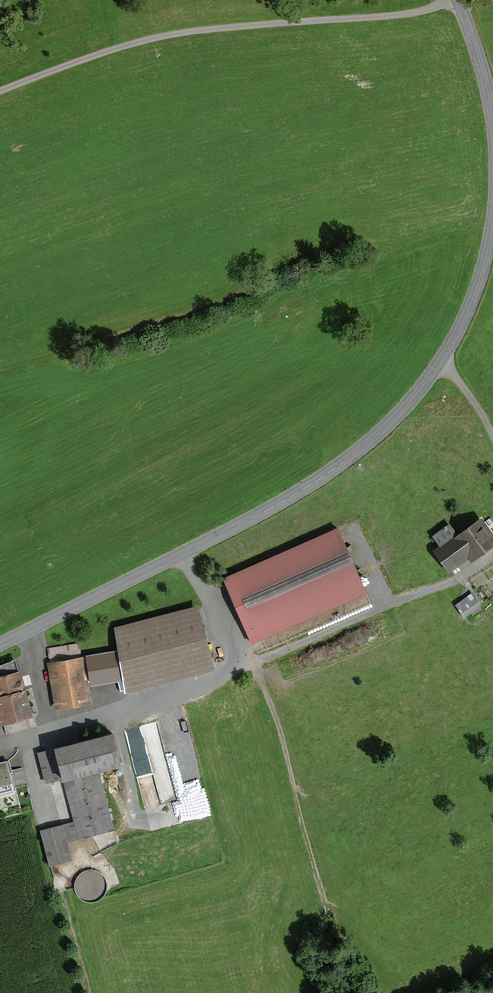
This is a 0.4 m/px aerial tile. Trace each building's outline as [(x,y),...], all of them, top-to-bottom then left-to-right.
[(492,544),(476,520),(449,538),(451,540),(431,553),(443,571),(463,558),(466,562),(492,544)] [(333,531),(220,581),(247,643),(360,593),(333,531)] [(479,607),(469,595),(453,608),(462,620),(479,607)] [(192,609),(110,631),(116,654),(123,678),(126,690),(208,668),(192,609)] [(116,654),(80,659),(84,683),(123,678),(116,654)] [(80,659),(46,664),(53,709),(87,704),(84,683),(80,659)] [(15,673),(0,676),(0,724),(26,718),(15,673)] [(142,727),(150,754),(164,750),(157,723),(142,727)] [(109,766),(101,734),(42,750),(50,782),(63,779),(74,822),(39,832),(48,865),(64,861),(59,844),(111,830),(95,770),(109,766)] [(13,792),(6,763),(0,764),(0,795),(13,792)]
